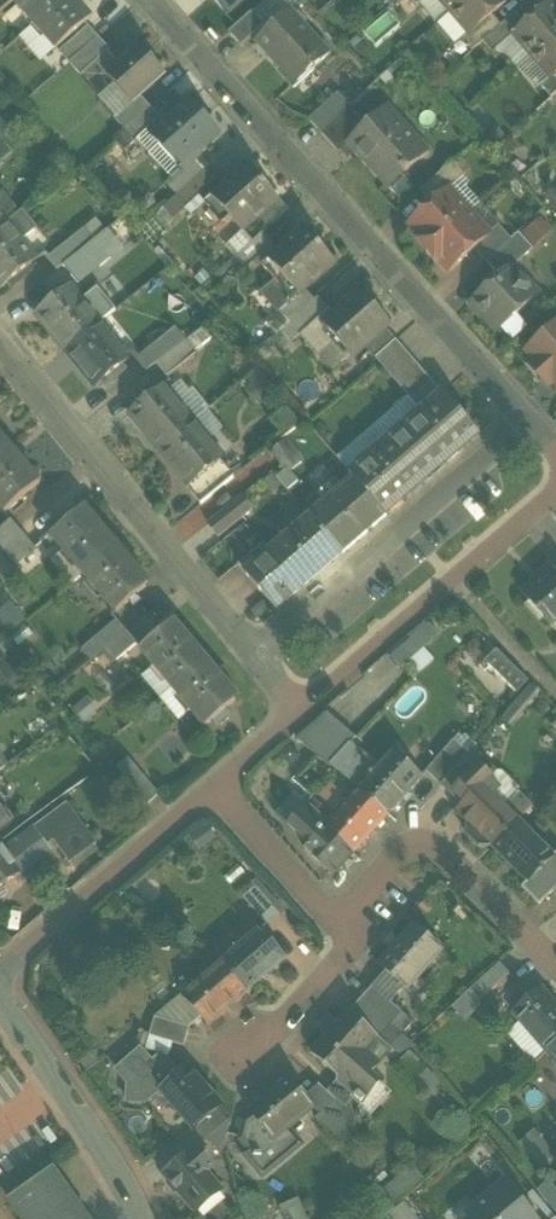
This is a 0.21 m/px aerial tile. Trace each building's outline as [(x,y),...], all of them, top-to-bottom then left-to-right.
[(35,24),(62,0),(14,0),(35,24)] [(35,24),(57,50),(91,20),(74,0),(62,0),(35,24)] [(229,14),(245,0),(217,0),(229,14)] [(450,13),(465,0),(439,0),(450,13)] [(450,13),(468,34),(469,35),(491,16),(509,0),(465,0),(450,13)] [(513,36),(531,58),(555,37),(555,11),(550,4),(525,25),(513,36)] [(289,11),(255,42),(291,82),(308,66),(312,71),(330,56),(289,11)] [(251,13),(228,34),(240,47),(263,26),(251,13)] [(501,27),(482,43),(492,54),(513,36),(525,25),(515,14),(501,27)] [(491,16),(469,35),(468,34),(461,40),(471,52),(482,43),(501,27),(491,16)] [(88,27),(59,53),(69,64),(98,39),(88,27)] [(531,58),(550,79),(550,80),(555,75),(555,37),(531,58)] [(98,39),(69,64),(80,76),(94,64),(108,51),(98,39)] [(119,64),(105,77),(131,104),(131,105),(140,97),(164,75),(138,47),(119,64)] [(108,51),(94,64),(105,77),(119,64),(108,51)] [(550,80),(550,79),(540,87),(550,99),(555,94),(555,75),(550,80)] [(338,94),(308,121),(319,133),(346,109),(349,107),(338,94)] [(140,97),(131,105),(131,104),(114,119),(124,130),(149,108),(140,97)] [(188,102),(148,140),(181,174),(195,160),(199,156),(196,153),(217,132),(188,102)] [(149,108),(124,130),(135,143),(160,120),(149,108)] [(364,129),(347,144),(348,145),(385,186),(401,172),(404,176),(409,172),(408,172),(428,154),(387,108),(364,129)] [(346,109),(319,133),(338,154),(348,145),(347,144),(364,129),(346,109)] [(181,174),(148,140),(140,148),(172,182),(181,174)] [(0,143),(0,164),(11,155),(1,142),(0,143)] [(172,182),(167,187),(177,197),(205,171),(195,160),(181,174),(172,182)] [(452,164),(419,193),(431,206),(448,190),(449,192),(460,182),(464,177),(452,164)] [(247,165),(205,203),(223,223),(229,218),(242,233),(278,200),(247,165)] [(205,171),(177,197),(188,209),(216,184),(205,171)] [(431,206),(407,227),(417,238),(415,240),(426,252),(469,214),(479,204),(460,182),(449,192),(448,190),(431,206)] [(0,197),(0,232),(8,225),(7,225),(20,214),(3,194),(0,197)] [(38,229),(23,211),(20,214),(7,225),(8,225),(22,242),(38,229)] [(469,214),(426,252),(437,264),(439,262),(449,273),(474,251),(489,237),(489,236),(469,214)] [(536,243),(553,228),(541,216),(525,231),(536,243)] [(143,240),(123,217),(113,226),(130,245),(133,248),(143,240)] [(0,232),(0,283),(5,289),(38,262),(22,242),(8,225),(0,232)] [(113,226),(92,243),(109,262),(130,245),(113,226)] [(498,227),(489,236),(489,237),(474,251),(485,264),(511,241),(498,227)] [(82,231),(48,260),(58,272),(65,266),(92,243),(82,231)] [(303,231),(261,269),(274,284),(281,278),(298,298),(305,292),(334,266),(303,231)] [(262,234),(233,260),(244,273),(273,247),(262,234)] [(511,241),(485,264),(499,278),(511,268),(512,269),(532,251),(518,234),(511,241)] [(92,243),(65,266),(80,284),(100,267),(101,269),(109,262),(92,243)] [(499,278),(471,304),(497,332),(537,297),(512,269),(511,268),(499,278)] [(298,298),(281,278),(274,284),(263,295),(280,314),(281,314),(298,298)] [(101,325),(70,288),(37,316),(38,316),(40,315),(52,329),(50,331),(68,352),(101,325)] [(298,298),(281,314),(289,323),(314,301),(305,292),(298,298)] [(359,292),(320,327),(351,361),(365,348),(385,329),(389,325),(359,292)] [(289,323),(289,324),(300,336),(328,310),(317,298),(314,301),(289,323)] [(525,352),(532,361),(527,366),(538,378),(544,374),(555,387),(555,324),(525,352)] [(101,325),(68,352),(68,353),(70,351),(82,365),(80,367),(98,388),(131,361),(101,325)] [(385,329),(365,348),(374,359),(395,341),(385,329)] [(175,330),(137,361),(148,373),(156,366),(185,342),(175,330)] [(441,394),(395,341),(374,359),(421,412),(441,394)] [(185,342),(156,366),(167,380),(196,356),(185,342)] [(254,371),(243,385),(262,401),(273,386),(254,371)] [(163,387),(130,414),(130,415),(133,413),(145,428),(143,430),(159,451),(192,424),(163,387)] [(421,412),(349,474),(354,480),(386,516),(478,436),(442,394),(441,394),(421,412)] [(192,424),(159,451),(188,486),(189,487),(220,463),(222,461),(192,424)] [(283,442),(271,453),(281,465),(293,455),(283,442)] [(5,457),(0,461),(0,512),(6,519),(40,490),(16,462),(12,465),(5,457)] [(220,463),(189,487),(188,486),(186,489),(200,506),(234,479),(220,463)] [(298,482),(287,469),(275,479),(287,492),(298,482)] [(386,516),(354,480),(310,518),(342,554),(386,516)] [(241,497),(207,525),(218,539),(252,511),(241,497)] [(116,551),(93,523),(89,526),(81,517),(53,540),(83,577),(116,551)] [(342,554),(310,518),(270,552),(269,553),(301,589),(342,554)] [(0,531),(0,550),(1,551),(21,534),(12,522),(0,531)] [(21,534),(1,551),(15,569),(36,552),(21,534)] [(301,589),(269,553),(270,552),(264,545),(237,567),(275,611),(301,589)] [(141,582),(116,551),(83,577),(118,618),(146,595),(138,586),(141,582)] [(555,566),(538,582),(534,578),(520,591),(551,625),(552,624),(555,621),(555,566)] [(0,610),(0,615),(12,630),(27,618),(13,600),(0,610)] [(404,668),(442,636),(431,622),(392,655),(404,668)] [(118,623),(97,640),(107,652),(128,635),(118,623)] [(182,637),(178,640),(169,630),(162,637),(156,630),(137,646),(137,647),(136,648),(173,691),(206,664),(182,637)] [(128,635),(107,652),(111,657),(117,664),(136,648),(137,647),(137,646),(128,635)] [(108,653),(97,662),(100,666),(111,657),(108,653)] [(384,654),(340,704),(356,718),(400,668),(384,654)] [(524,686),(497,654),(487,663),(514,695),(524,686)] [(27,681),(13,657),(0,664),(0,668),(13,689),(27,681)] [(233,696),(206,664),(173,691),(161,700),(180,724),(193,713),(209,731),(236,707),(229,699),(233,696)] [(512,719),(542,690),(534,683),(505,712),(512,719)] [(329,711),(296,740),(328,768),(330,766),(331,765),(330,764),(349,745),(350,745),(357,738),(329,711)] [(454,742),(426,773),(441,787),(469,756),(454,742)] [(349,745),(330,764),(331,765),(330,766),(358,791),(359,790),(372,777),(368,773),(374,767),(350,745),(349,745)] [(372,777),(359,790),(388,816),(422,779),(393,753),(372,777)] [(469,756),(441,787),(462,806),(488,780),(492,776),(469,756)] [(143,778),(128,760),(116,769),(124,778),(131,788),(143,778)] [(124,778),(112,787),(133,812),(144,803),(131,788),(124,778)] [(159,797),(143,778),(131,788),(144,803),(147,807),(159,797)] [(462,806),(456,812),(467,824),(466,825),(466,835),(478,848),(488,848),(490,847),(491,849),(519,821),(505,808),(495,797),(500,792),(488,780),(462,806)] [(358,791),(328,824),(325,829),(354,854),(388,816),(359,790),(358,791)] [(518,794),(505,808),(519,821),(532,808),(518,794)] [(78,840),(61,852),(70,864),(97,845),(67,805),(15,844),(21,852),(40,838),(64,821),(78,840)] [(354,854),(325,829),(328,824),(306,805),(287,827),(309,846),(304,852),(333,878),(354,854)] [(10,822),(10,819),(4,811),(0,810),(0,829),(10,822)] [(64,821),(40,838),(51,853),(54,857),(61,852),(78,840),(64,821)] [(206,821),(190,833),(200,847),(217,835),(206,821)] [(519,821),(491,849),(526,884),(521,889),(538,907),(553,894),(555,891),(555,855),(554,857),(519,821)] [(21,852),(10,860),(21,875),(51,853),(40,838),(21,852)] [(21,875),(10,860),(21,852),(15,844),(4,852),(0,847),(0,891),(21,875)] [(282,914),(256,885),(243,897),(269,925),(282,914)] [(415,922),(377,961),(386,970),(403,986),(440,946),(415,922)] [(259,930),(221,964),(246,993),(285,960),(259,930)] [(190,1005),(171,1024),(189,1029),(201,1018),(208,1026),(246,993),(221,964),(183,997),(190,1005)] [(499,965),(468,992),(479,1004),(509,977),(499,965)] [(386,970),(371,986),(390,1003),(404,988),(403,986),(386,970)] [(390,1003),(371,986),(359,999),(389,1026),(401,1013),(390,1003)] [(542,990),(512,1015),(545,1053),(555,1044),(555,1006),(542,990)] [(389,1026),(359,999),(347,1013),(376,1040),(375,1041),(387,1052),(401,1037),(389,1026)] [(376,1040),(347,1013),(311,1053),(339,1079),(340,1080),(364,1053),(376,1064),(387,1052),(375,1041),(376,1040)] [(171,1024),(154,1019),(149,1037),(172,1044),(183,1048),(189,1029),(171,1024)] [(172,1044),(149,1037),(145,1051),(168,1058),(172,1044)] [(545,1053),(555,1066),(555,1044),(545,1053)] [(188,1065),(177,1075),(161,1057),(152,1065),(140,1051),(116,1072),(128,1085),(127,1103),(144,1104),(158,1092),(193,1132),(218,1111),(223,1106),(188,1065)] [(364,1053),(340,1080),(339,1079),(337,1081),(355,1097),(353,1099),(360,1105),(367,1096),(365,1094),(374,1084),(365,1076),(376,1064),(364,1053)] [(270,1081),(264,1080),(259,1085),(259,1084),(252,1089),(257,1096),(245,1106),(250,1112),(243,1117),(238,1135),(248,1147),(249,1146),(251,1149),(251,1154),(259,1155),(259,1150),(270,1142),(270,1137),(312,1103),(302,1090),(288,1072),(272,1084),(270,1081)] [(332,1101),(314,1080),(302,1090),(312,1103),(319,1111),(332,1101)] [(319,1111),(312,1118),(334,1141),(344,1135),(336,1105),(332,1101),(319,1111)] [(218,1111),(193,1131),(204,1143),(228,1123),(218,1111)] [(520,1140),(538,1169),(555,1158),(555,1156),(539,1128),(520,1140)] [(197,1149),(164,1177),(195,1214),(220,1193),(205,1174),(212,1168),(197,1149)] [(45,1174),(13,1196),(30,1218),(77,1218),(45,1174)] [(539,1189),(555,1210),(555,1187),(551,1180),(539,1189)] [(505,1183),(471,1211),(476,1217),(474,1218),(535,1218),(505,1183)] [(279,1208),(283,1218),(300,1218),(303,1218),(296,1201),(279,1208)]
